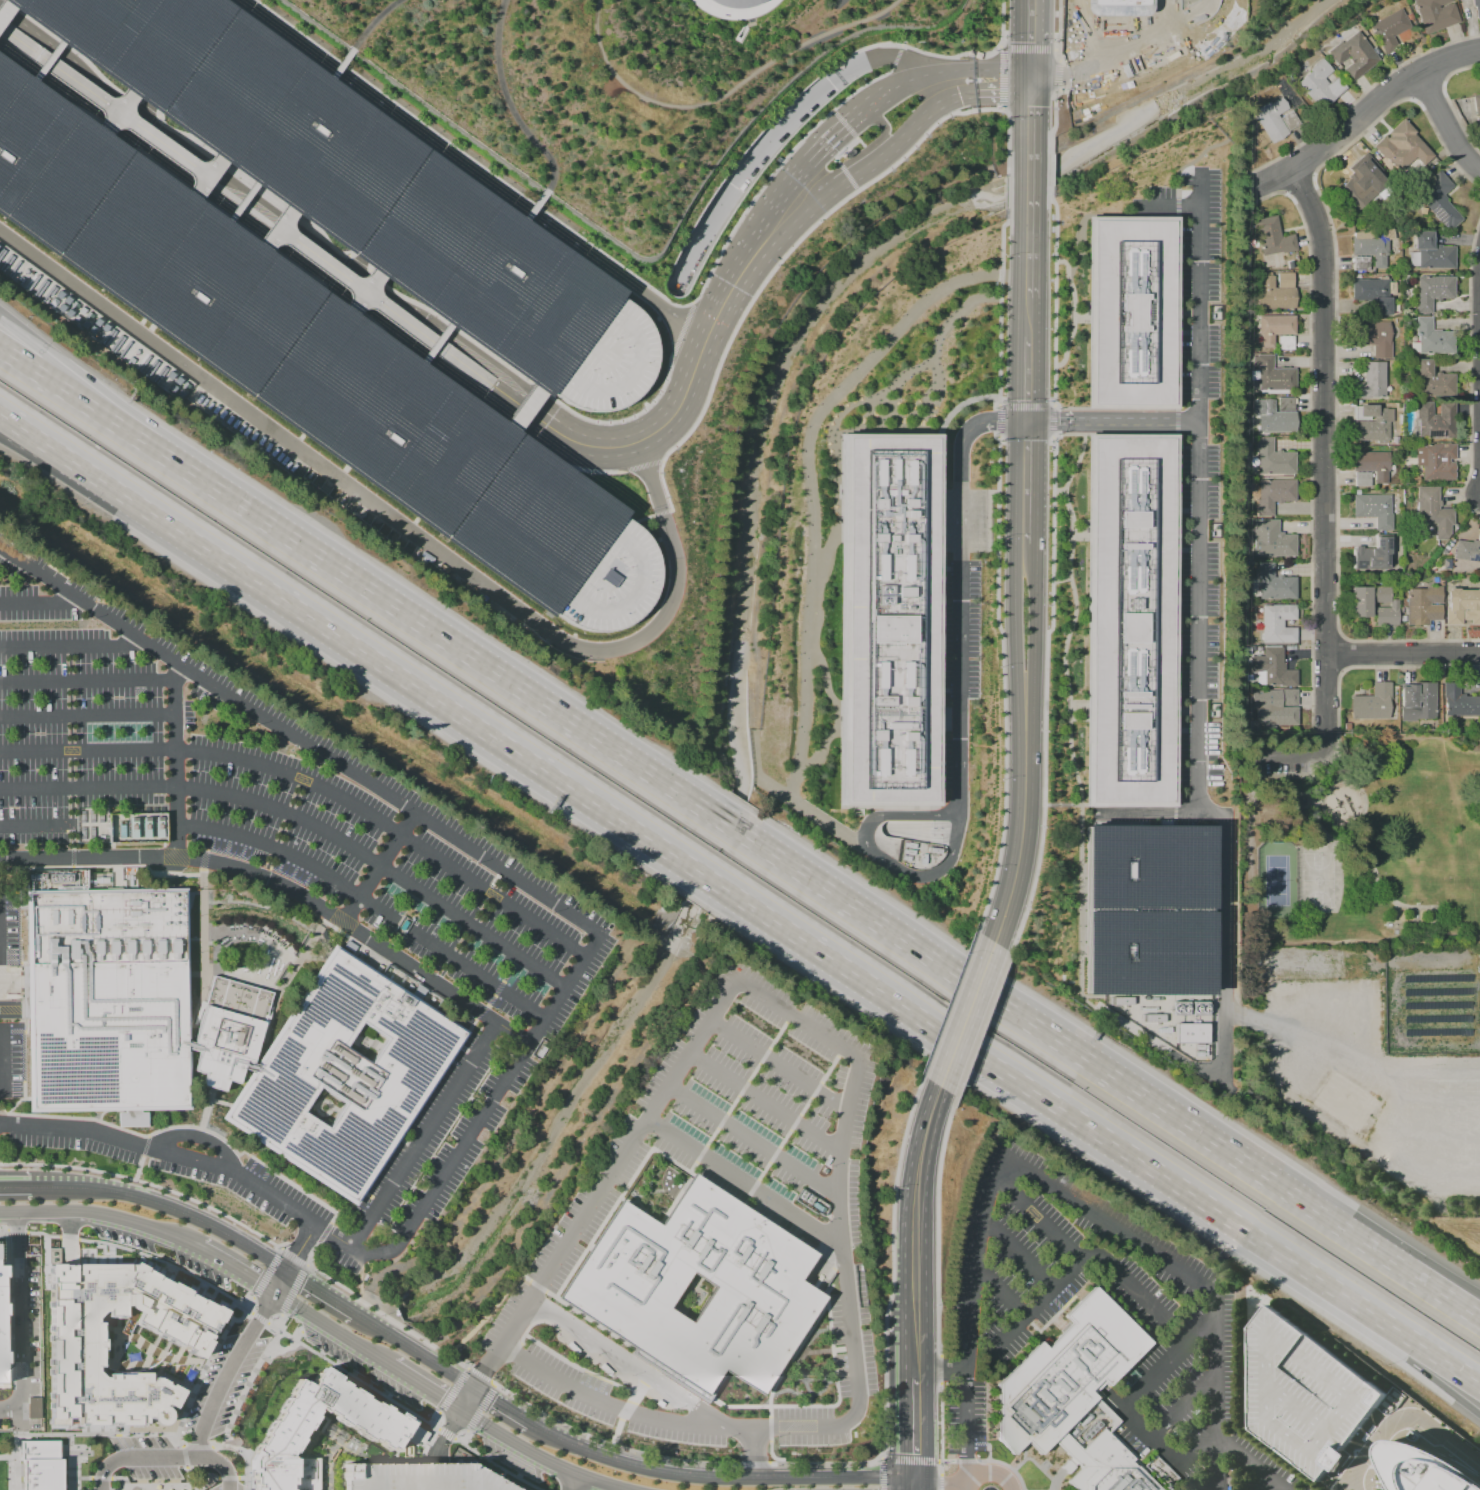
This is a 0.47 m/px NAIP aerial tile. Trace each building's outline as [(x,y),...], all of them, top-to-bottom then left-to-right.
[(135,89),(143,95),(150,101),(161,109),(220,152),(256,177),(292,204),(356,250),(368,259),(375,264),(381,268),(453,320),(539,383),(543,386),(551,391),(559,397),(575,407),(594,412),(614,409),(631,401),(645,387),(654,370),(657,351),(653,332),(643,315),(629,302),(620,296),(520,223),(325,82),(211,0),(10,0),(17,5),(63,38),(135,89)] [(704,1),(703,0),(779,0),(776,3),(769,8),(762,11),(755,13),(747,15),(739,15),(732,14),(724,12),(717,10),(710,6),(704,1)] [(1151,8),(1151,4),(1151,0),(1085,0),(1085,5),(1087,9),(1090,12),(1093,14),(1097,15),(1142,15),(1146,14),(1149,12),(1151,8)] [(1425,34),(1413,0),(1452,0),(1452,1),(1438,6),(1438,7),(1452,2),(1459,22),(1425,34)] [(1473,7),(1471,0),(1479,0),(1479,19),(1477,19),(1475,6),(1473,7)] [(1370,24),(1400,8),(1410,27),(1393,36),(1398,47),(1386,53),(1370,24)] [(1350,82),(1341,71),(1355,60),(1353,58),(1352,59),(1349,55),(1337,65),(1327,52),(1340,42),(1341,43),(1358,31),(1379,59),(1350,82)] [(1346,87),(1321,110),(1296,83),(1309,71),(1308,70),(1321,58),(1333,70),(1324,78),(1328,83),(1336,76),(1346,87)] [(629,522),(621,517),(509,435),(505,432),(418,369),(346,317),(341,313),(331,306),(320,298),(257,252),(221,226),(185,200),(126,157),(116,150),(108,144),(100,138),(28,86),(0,65),(0,211),(553,612),(561,619),(578,629),(597,633),(616,631),(634,623),(648,609),(656,592),(659,572),(655,553),(646,537),(631,524),(629,522)] [(1472,95),(1479,94),(1479,116),(1476,117),(1472,95)] [(1252,113),(1269,102),(1269,103),(1280,97),(1287,108),(1276,115),(1288,133),(1271,143),(1252,113)] [(1280,118),(1291,110),(1299,124),(1288,131),(1280,118)] [(1403,119),(1415,132),(1414,134),(1434,156),(1423,165),(1415,156),(1397,173),(1372,147),(1385,135),(1387,138),(1390,135),(1387,133),(1403,119)] [(1382,186),(1353,214),(1333,193),(1350,177),(1351,178),(1354,176),(1347,168),(1358,158),(1370,171),(1356,184),(1359,188),(1373,176),(1382,186)] [(1449,231),(1414,191),(1439,169),(1454,186),(1443,195),(1447,199),(1445,200),(1462,219),(1449,231)] [(1084,206),(1179,207),(1179,313),(1178,403),(1082,402),(1083,310),(1084,206)] [(1296,250),(1263,257),(1255,219),(1276,215),(1280,236),(1293,234),(1296,250)] [(1354,236),(1353,233),(1391,225),(1393,239),(1388,240),(1388,256),(1384,256),(1384,269),(1373,269),(1373,255),(1351,255),(1351,236),(1354,236)] [(1414,232),(1431,231),(1431,246),(1435,246),(1435,245),(1441,244),(1441,246),(1454,246),(1454,268),(1418,269),(1418,266),(1410,266),(1410,252),(1418,252),(1418,249),(1414,249),(1414,232)] [(19,282),(25,274),(30,278),(26,283),(33,289),(30,293),(39,298),(42,294),(35,290),(44,276),(15,255),(7,266),(0,261),(0,269),(19,282)] [(1353,257),(1369,257),(1369,270),(1353,270),(1353,257)] [(1277,272),(1292,272),(1292,287),(1277,287),(1277,272)] [(1294,308),(1258,308),(1258,274),(1274,274),(1274,288),(1295,288),(1294,308)] [(1454,276),(1454,298),(1440,298),(1440,300),(1434,300),(1434,298),(1432,298),(1432,313),(1416,313),(1416,277),(1454,276)] [(1389,315),(1374,315),(1374,300),(1352,300),(1352,279),(1389,279),(1389,315)] [(1261,347),(1261,335),(1259,335),(1259,315),(1295,315),(1295,335),(1273,334),(1273,347),(1261,347)] [(1415,317),(1432,317),(1432,330),(1439,330),(1439,331),(1454,331),(1454,353),(1410,353),(1410,342),(1415,342),(1415,317)] [(1393,358),(1373,358),(1373,345),(1354,345),(1354,322),(1390,322),(1390,341),(1393,341),(1393,358)] [(1277,336),(1293,336),(1293,350),(1277,350),(1277,336)] [(1296,390),(1288,390),(1287,394),(1260,394),(1260,390),(1256,390),(1256,380),(1249,380),(1249,370),(1256,370),(1256,366),(1253,366),(1253,356),(1256,356),(1256,354),(1273,355),(1273,368),(1296,368),(1296,390)] [(1415,358),(1454,358),(1454,396),(1416,396),(1415,358)] [(1386,361),(1386,398),(1352,398),(1352,382),(1364,382),(1364,361),(1386,361)] [(1276,411),(1276,398),(1294,398),(1294,411),(1276,411)] [(1259,432),(1259,415),(1254,415),(1254,400),(1275,400),(1275,412),(1297,412),(1297,432),(1259,432)] [(1454,403),(1454,439),(1418,439),(1418,403),(1454,403)] [(1389,443),(1377,443),(1377,440),(1352,440),(1352,421),(1373,421),(1373,416),(1370,416),(1370,420),(1354,420),(1354,406),(1358,406),(1358,404),(1377,404),(1377,408),(1392,408),(1393,423),(1389,423),(1389,443)] [(842,430),(938,431),(937,520),(937,717),(936,805),(840,805),(842,430)] [(1083,430),(1179,431),(1178,530),(1178,708),(1177,805),(1081,805),(1082,709),(1083,529),(1083,430)] [(1295,474),(1257,474),(1257,437),(1273,437),(1273,452),(1275,452),(1275,450),(1281,450),(1281,452),(1296,452),(1295,474)] [(1456,444),(1456,459),(1449,459),(1449,463),(1454,463),(1454,480),(1422,481),(1422,466),(1415,466),(1415,447),(1421,447),(1421,444),(1456,444)] [(1353,452),(1389,451),(1389,483),(1375,483),(1375,471),(1353,471),(1353,452)] [(1354,472),(1370,472),(1370,486),(1354,486),(1354,472)] [(1257,516),(1257,479),(1295,479),(1295,501),(1281,501),(1281,502),(1276,502),(1276,501),(1273,501),(1273,516),(1257,516)] [(1416,487),(1438,487),(1438,500),(1440,500),(1440,506),(1438,506),(1438,508),(1453,508),(1453,525),(1450,525),(1451,540),(1435,540),(1435,523),(1416,523),(1416,487)] [(1391,530),(1353,530),(1353,494),(1391,494),(1391,530)] [(1295,556),(1257,556),(1257,519),(1273,519),(1273,534),(1276,534),(1276,533),(1282,533),(1282,534),(1296,534),(1295,556)] [(1478,528),(1479,528),(1479,561),(1453,558),(1456,540),(1471,542),(1471,540),(1477,541),(1478,528)] [(1353,570),(1353,534),(1392,534),(1393,570),(1353,570)] [(1295,598),(1257,598),(1257,562),(1295,563),(1295,598)] [(1351,587),(1390,586),(1390,599),(1398,599),(1398,606),(1398,624),(1375,624),(1375,615),(1371,615),(1371,617),(1351,617),(1351,587)] [(1441,586),(1441,620),(1428,620),(1428,626),(1406,626),(1406,588),(1425,588),(1425,586),(1441,586)] [(1474,588),(1479,588),(1479,625),(1470,625),(1470,619),(1462,619),(1462,625),(1446,625),(1446,607),(1447,607),(1447,603),(1446,603),(1445,588),(1458,588),(1458,590),(1474,590),(1474,588)] [(1296,643),(1261,642),(1261,605),(1296,605),(1296,620),(1283,620),(1283,627),(1296,627),(1296,643)] [(1297,684),(1263,684),(1263,672),(1251,672),(1251,656),(1263,656),(1263,647),(1282,647),(1282,663),(1284,663),(1284,670),(1297,670),(1297,684)] [(1352,718),(1352,696),(1372,696),(1372,682),(1390,682),(1390,719),(1352,718)] [(1435,682),(1435,719),(1414,718),(1414,720),(1400,720),(1401,687),(1406,687),(1406,684),(1413,684),(1413,682),(1435,682)] [(1465,696),(1479,696),(1479,716),(1442,716),(1442,682),(1459,683),(1459,694),(1465,694),(1465,696)] [(1297,726),(1271,726),(1271,730),(1250,730),(1250,693),(1278,693),(1278,689),(1297,689),(1297,726)] [(1081,829),(1185,830),(1207,830),(1206,996),(1080,995),(1081,829)] [(185,888),(26,891),(29,1112),(125,1110),(125,1112),(118,1113),(118,1127),(147,1127),(147,1112),(142,1112),(142,1110),(189,1109),(185,888)] [(356,1202),(466,1032),(333,946),(224,1116),(356,1202)] [(273,993),(213,975),(205,1002),(201,1001),(194,1024),(198,1025),(193,1043),(201,1045),(193,1071),(205,1074),(202,1085),(213,1088),(225,1092),(228,1081),(239,1084),(245,1064),(252,1066),(260,1037),(263,1038),(268,1020),(265,1019),(273,993)] [(761,1394),(825,1297),(799,1280),(817,1253),(795,1239),(742,1203),(690,1170),(657,1219),(619,1195),(554,1294),(550,1300),(643,1361),(639,1367),(649,1374),(661,1382),(665,1376),(709,1404),(729,1373),(761,1394)] [(9,1388),(9,1374),(8,1335),(8,1295),(8,1287),(7,1244),(0,1244),(0,1388),(9,1388)] [(1175,1254),(1177,1250),(1192,1261),(1189,1265),(1175,1254)] [(46,1261),(60,1261),(133,1261),(224,1310),(199,1357),(122,1315),(99,1315),(101,1372),(147,1371),(183,1389),(165,1424),(48,1425),(46,1261)] [(1211,1275),(1214,1270),(1225,1278),(1221,1283),(1211,1275)] [(1107,1433),(1118,1421),(1093,1396),(1147,1342),(1093,1287),(1065,1314),(1072,1321),(1047,1347),(1040,1340),(996,1384),(998,1440),(1012,1455),(1025,1441),(1039,1455),(1055,1440),(1080,1466),(1067,1479),(1077,1489),(1164,1489),(1107,1433)] [(1269,1304),(1250,1327),(1252,1429),(1319,1481),(1330,1467),(1336,1472),(1350,1454),(1348,1453),(1352,1448),(1347,1445),(1388,1392),(1269,1304)] [(319,1457),(319,1489),(245,1489),(245,1484),(238,1480),(234,1459),(247,1442),(254,1443),(296,1375),(306,1381),(316,1364),(414,1421),(393,1461),(320,1416),(298,1456),(319,1457)] [(28,1418),(40,1417),(39,1397),(27,1397),(28,1418)] [(56,1440),(56,1489),(17,1489),(18,1440),(56,1440)] [(1445,1455),(1479,1475),(1479,1489),(1398,1489),(1384,1462),(1382,1452),(1384,1445),(1390,1442),(1399,1440),(1418,1444),(1445,1455)] [(1145,1464),(1169,1489),(1170,1489),(1179,1481),(1154,1455),(1145,1464)] [(1060,1468),(1068,1460),(1074,1466),(1066,1474),(1060,1468)] [(469,1463),(343,1463),(343,1489),(517,1489),(469,1463)]
